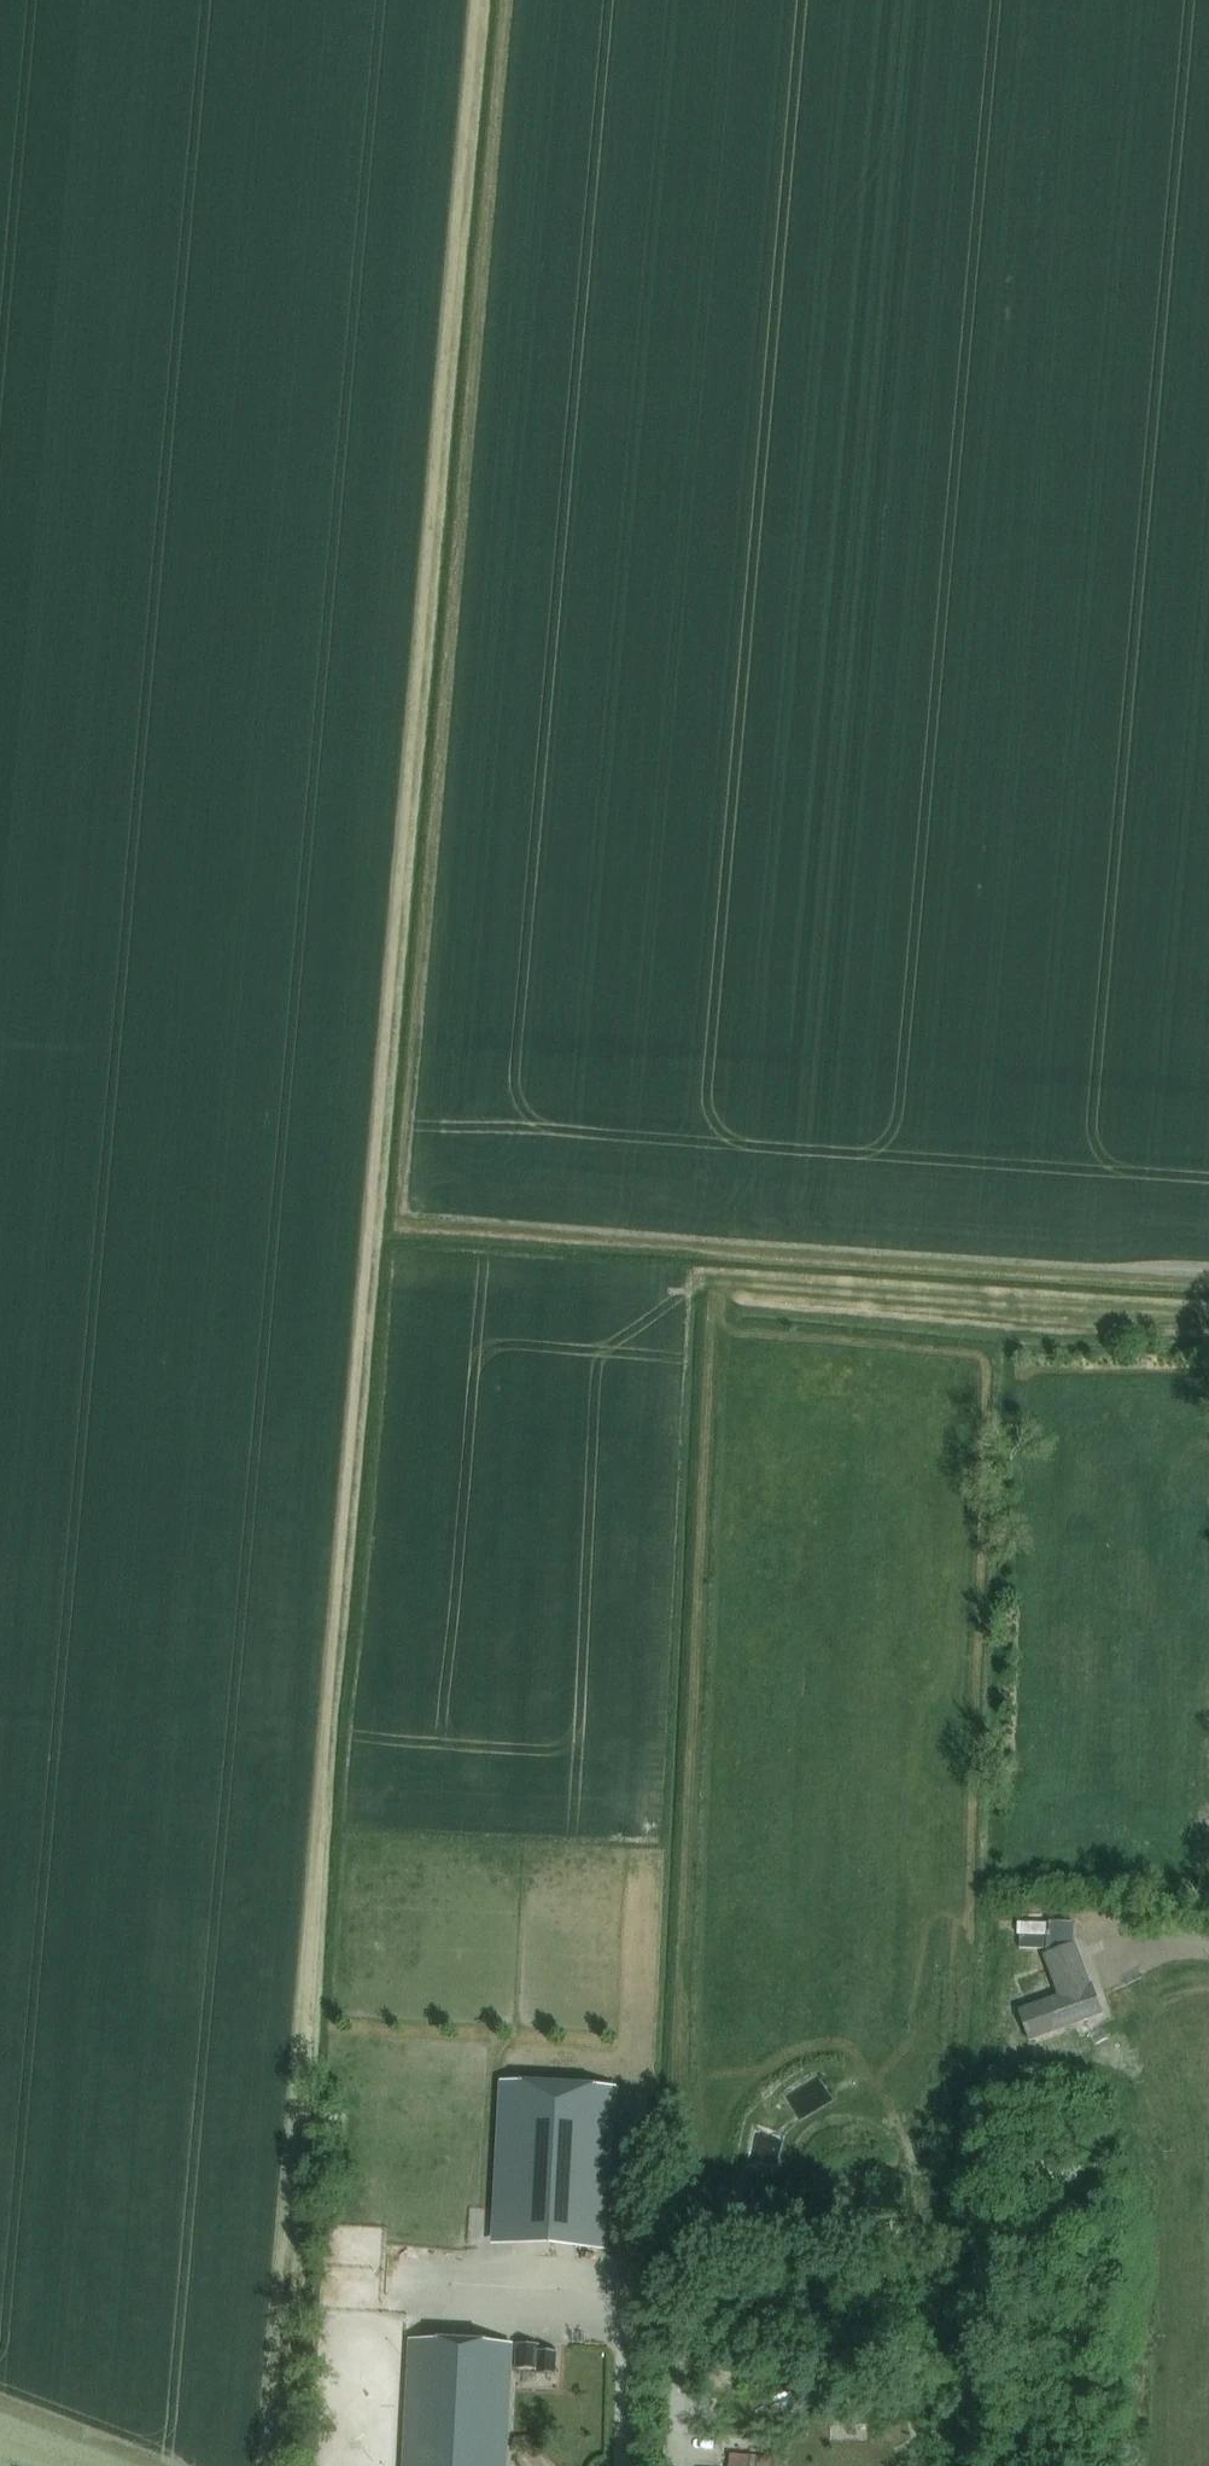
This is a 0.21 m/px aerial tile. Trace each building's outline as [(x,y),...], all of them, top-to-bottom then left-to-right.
[(1021,1948),(1047,1949),(1048,1933),(1050,1933),(1050,1924),(1019,1923),(1018,1935),(1021,1935),(1021,1948)] [(1018,2010),(1029,2041),(1102,2013),(1075,1943),(1043,1955),(1058,1995),(1018,2010)] [(506,2089),(501,2207),(607,2212),(611,2126),(612,2097),(612,2094),(506,2089)] [(511,2345),(410,2340),(405,2465),(505,2465),(511,2345)] [(549,2371),(550,2346),(518,2345),(517,2370),(549,2371)] [(1113,2379),(1113,2365),(1103,2365),(1102,2379),(1113,2379)] [(730,2465),(778,2465),(778,2459),(731,2455),(730,2465)]
